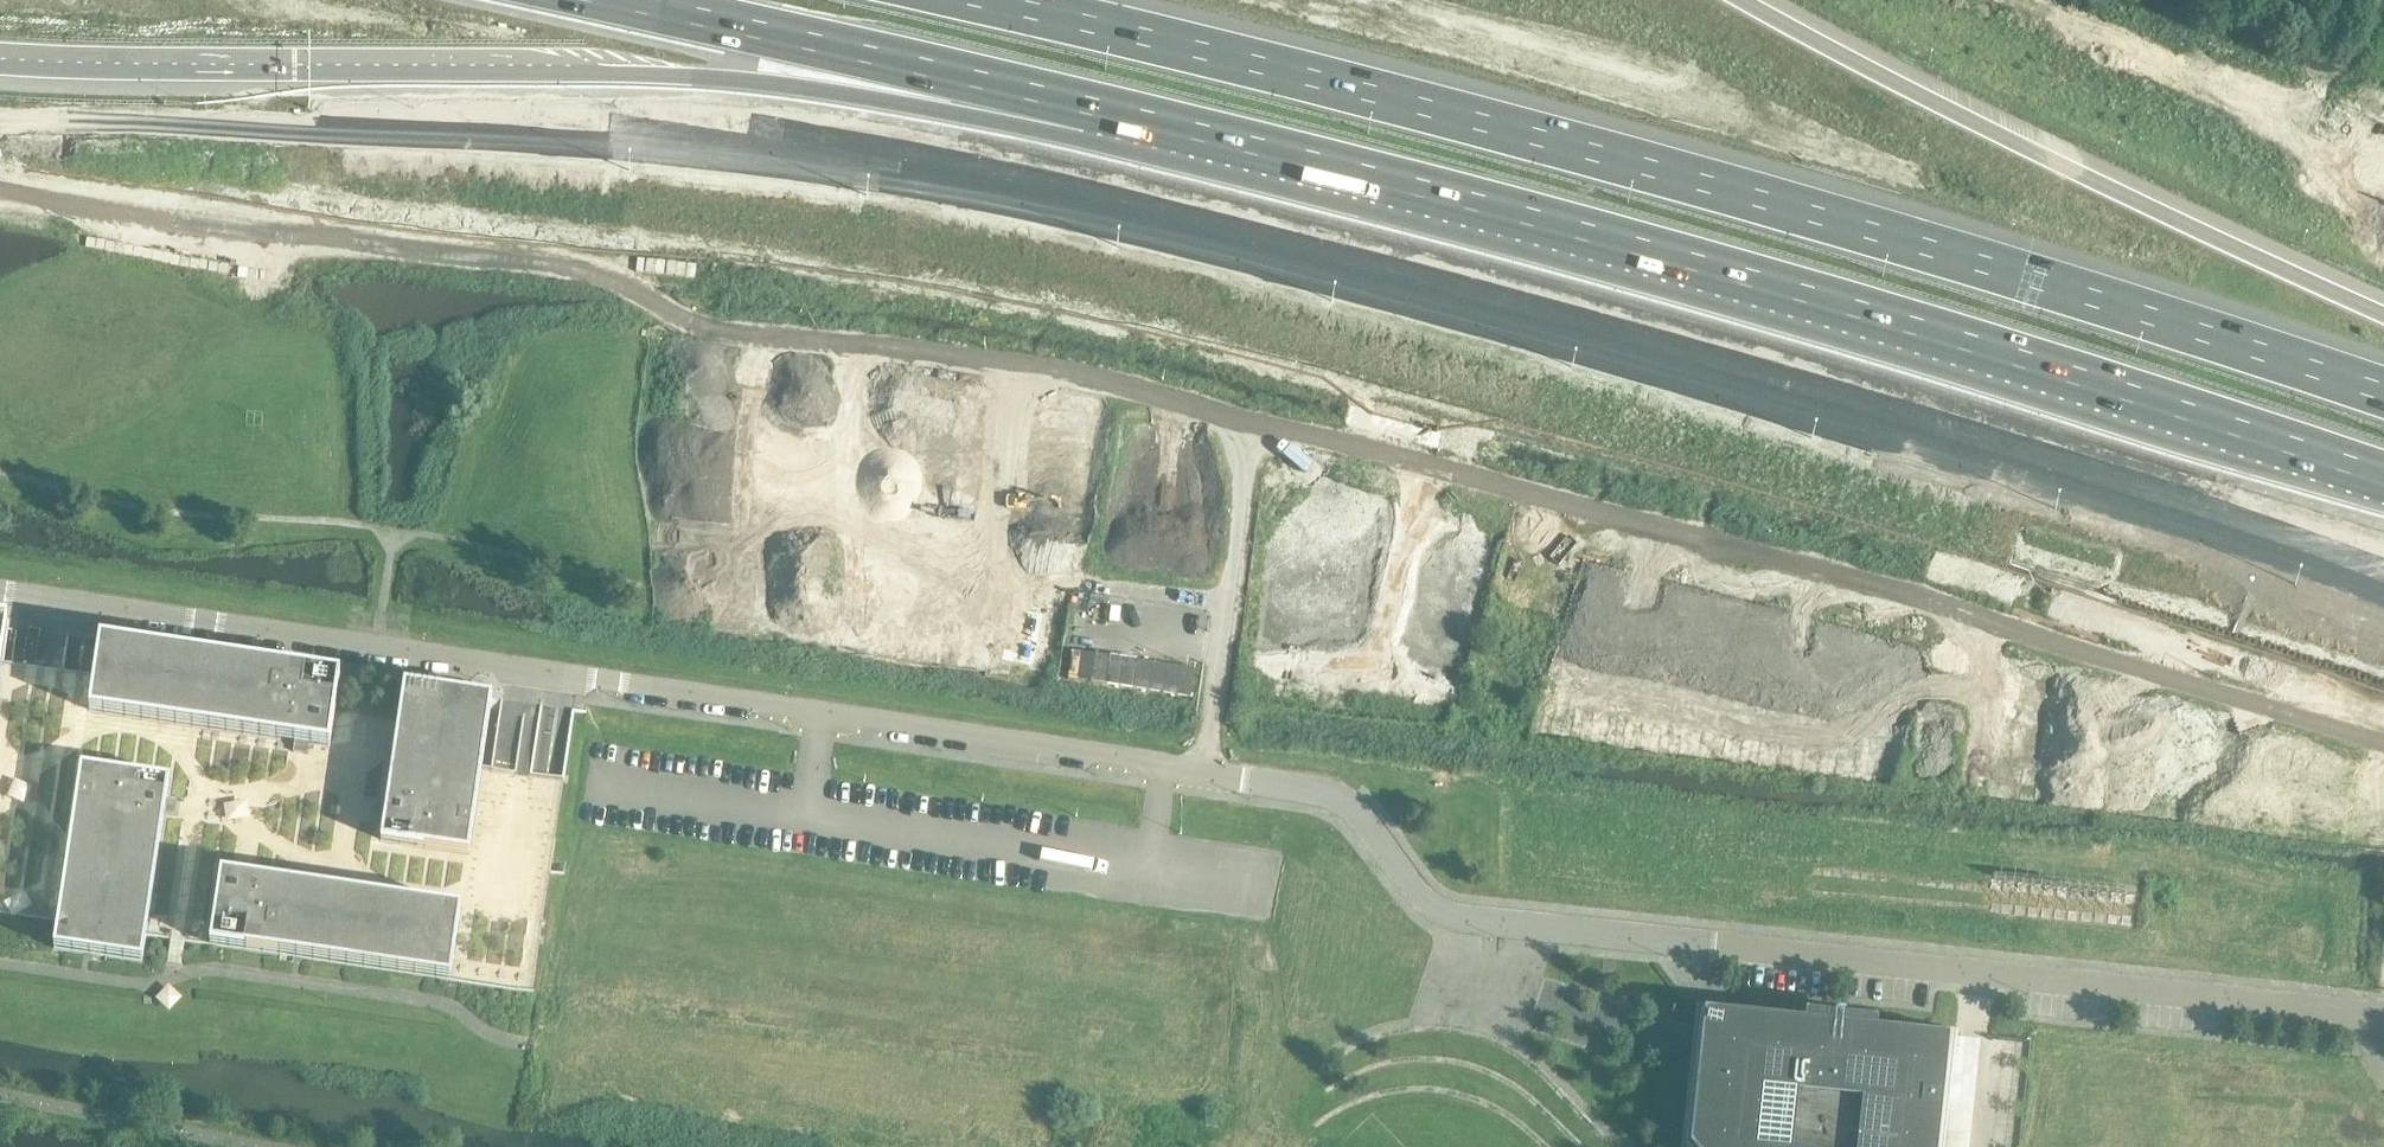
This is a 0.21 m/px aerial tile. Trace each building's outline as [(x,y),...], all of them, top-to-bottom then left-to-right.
[(64,670),(3,661),(8,629),(0,628),(0,912),(58,920),(54,949),(142,962),(146,935),(210,944),(532,992),(532,991),(533,991),(534,989),(532,989),(541,924),(543,924),(544,921),(542,920),(549,872),(564,874),(565,863),(552,861),(555,837),(563,778),(542,775),(502,769),(482,766),(492,697),(404,684),(393,755),(329,746),(340,675),(100,639),(94,674),(64,670)] [(1191,694),(1196,665),(1074,646),(1069,675),(1191,694)] [(1956,1031),(1696,1003),(1691,1053),(1680,1146),(1791,1146),(1795,1107),(1858,1113),(1855,1146),(1943,1146),(1956,1031)]
